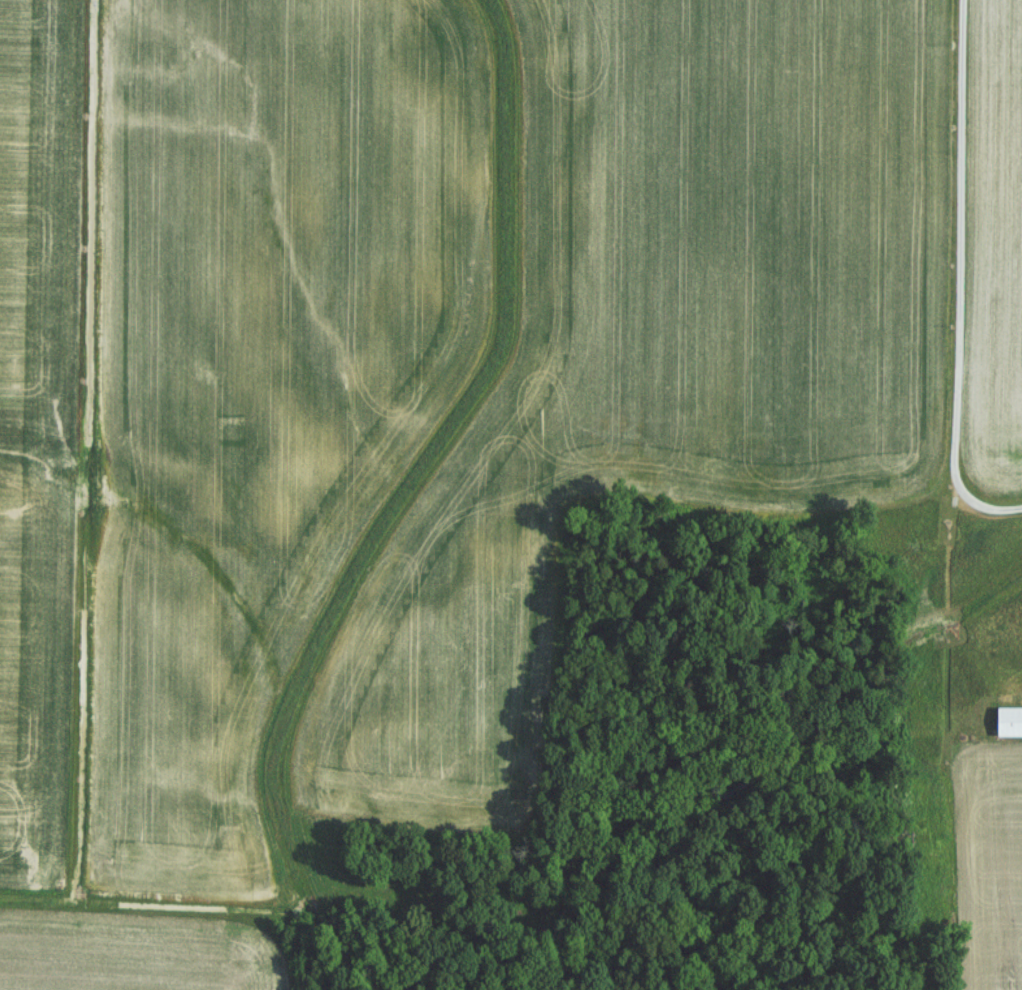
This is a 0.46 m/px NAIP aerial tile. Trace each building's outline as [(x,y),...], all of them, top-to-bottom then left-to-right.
[(993,736),(1021,736),(1021,707),(993,707),(993,736)]
